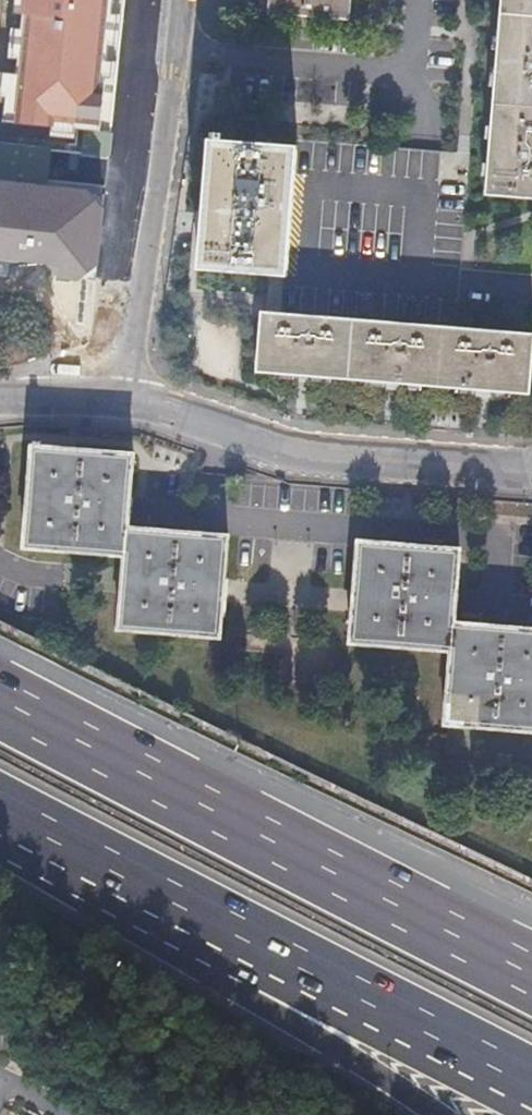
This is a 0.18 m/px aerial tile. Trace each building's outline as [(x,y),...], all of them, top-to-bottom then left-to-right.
[(0,122),(113,135),(128,0),(14,0),(0,122)] [(265,14),(346,20),(347,0),(266,0),(265,14)] [(486,192),(531,196),(531,0),(500,0),(486,192)] [(280,275),(284,275),(293,147),(210,140),(200,267),(269,274),(280,275)] [(95,282),(103,187),(0,176),(0,272),(95,282)] [(280,275),(269,274),(267,312),(278,312),(280,275)] [(347,376),(352,318),(281,313),(278,312),(267,312),(260,311),(256,370),(300,373),(347,376)] [(442,325),(352,318),(347,376),(391,380),(437,383),(442,325)] [(442,325),(437,383),(484,387),(528,391),(531,346),(531,332),(511,331),(442,325)] [(124,556),(127,528),(133,455),(34,446),(25,547),(124,556)] [(127,528),(124,556),(118,627),(219,636),(228,537),(127,528)] [(453,650),(455,623),(461,551),(428,548),(361,542),(352,641),(453,650)] [(453,650),(447,723),(531,729),(531,629),(455,623),(453,650)]
